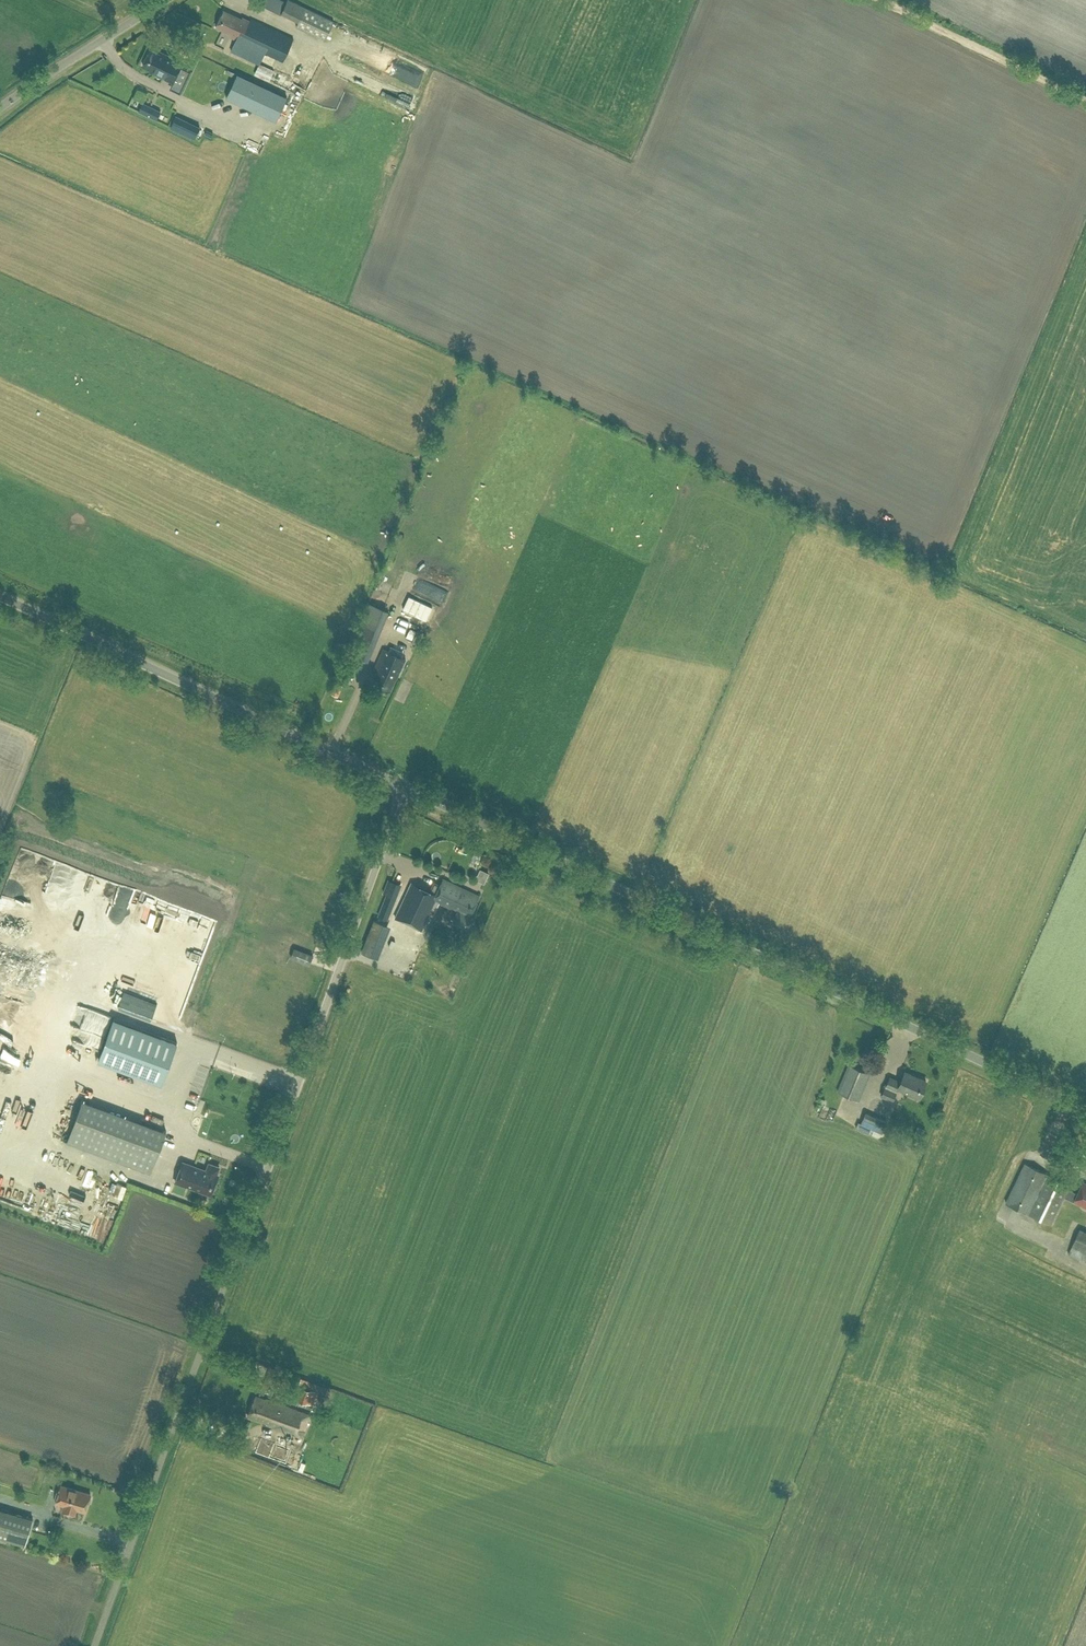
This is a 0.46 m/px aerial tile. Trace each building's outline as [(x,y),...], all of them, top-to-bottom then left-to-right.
[(281,0),(260,0),(258,3),(281,14),(281,13),(297,21),(295,25),(324,39),(333,21),(290,0),(287,0),(286,2),(281,0)] [(240,18),(223,10),(215,26),(230,33),(229,36),(235,39),(230,51),(258,64),(253,74),(268,80),(273,70),(259,63),(264,52),(282,61),(293,38),(243,14),(240,18)] [(179,54),(186,57),(189,51),(181,48),(179,54)] [(182,63),(160,52),(159,54),(149,50),(142,65),(152,70),(151,71),(172,82),(182,63)] [(287,104),(239,75),(226,97),(274,125),(287,104)] [(153,107),(149,115),(156,118),(160,110),(153,107)] [(175,115),(170,126),(177,129),(182,118),(175,115)] [(176,133),(182,135),(187,124),(181,122),(176,133)] [(365,666),(377,640),(359,633),(348,660),(365,666)] [(397,678),(406,658),(383,648),(373,671),(378,673),(374,683),(390,690),(396,677),(397,678)] [(339,696),(342,686),(335,683),(332,693),(339,696)] [(387,918),(399,884),(387,879),(383,892),(386,893),(378,915),(387,918)] [(479,896),(443,879),(437,892),(432,890),(430,893),(411,884),(395,917),(421,929),(434,900),(457,911),(451,922),(469,930),(475,917),(471,915),(479,896)] [(378,958),(391,925),(374,918),(361,952),(365,953),(376,957),(378,958)] [(114,1018),(98,1059),(162,1083),(177,1041),(114,1018)] [(858,1099),(869,1073),(848,1064),(837,1090),(858,1099)] [(917,1096),(925,1079),(904,1070),(899,1080),(889,1076),(880,1095),(891,1100),(896,1087),(917,1096)] [(3,1080),(1,1086),(13,1092),(16,1086),(3,1080)] [(7,1103),(11,1093),(0,1088),(0,1109),(3,1111),(6,1103),(7,1103)] [(150,1171),(165,1130),(82,1100),(67,1141),(150,1171)] [(886,1121),(865,1112),(860,1122),(858,1121),(855,1127),(857,1128),(857,1129),(867,1133),(870,1127),(881,1131),(886,1121)] [(210,1193),(217,1174),(181,1161),(174,1180),(185,1184),(185,1183),(210,1193)] [(1066,1191),(1069,1185),(1035,1167),(1036,1166),(1025,1161),(1005,1202),(1050,1223),(1063,1195),(1085,1206),(1085,1183),(1082,1181),(1075,1195),(1066,1191)] [(1025,1230),(1027,1223),(1019,1221),(1018,1228),(1025,1230)] [(1079,1228),(1068,1253),(1085,1261),(1085,1231),(1079,1228)] [(280,1390),(285,1379),(277,1376),(273,1389),(280,1390)] [(323,1386),(303,1378),(301,1385),(294,1382),(290,1395),(312,1403),(316,1391),(320,1393),(325,1394),(328,1388),(323,1386)] [(265,1399),(255,1395),(247,1416),(257,1419),(258,1418),(265,1420),(264,1423),(287,1431),(288,1429),(294,1431),(294,1434),(301,1436),(310,1414),(265,1398),(265,1399)] [(251,1439),(247,1450),(282,1463),(285,1455),(283,1455),(287,1446),(255,1434),(253,1440),(251,1439)] [(304,1460),(307,1449),(298,1447),(295,1458),(304,1460)] [(86,1505),(87,1503),(89,1502),(91,1497),(89,1496),(90,1494),(61,1485),(55,1502),(64,1505),(62,1510),(75,1514),(76,1509),(83,1511),(85,1505),(86,1505)] [(33,1518),(0,1509),(0,1537),(25,1545),(33,1518)]
